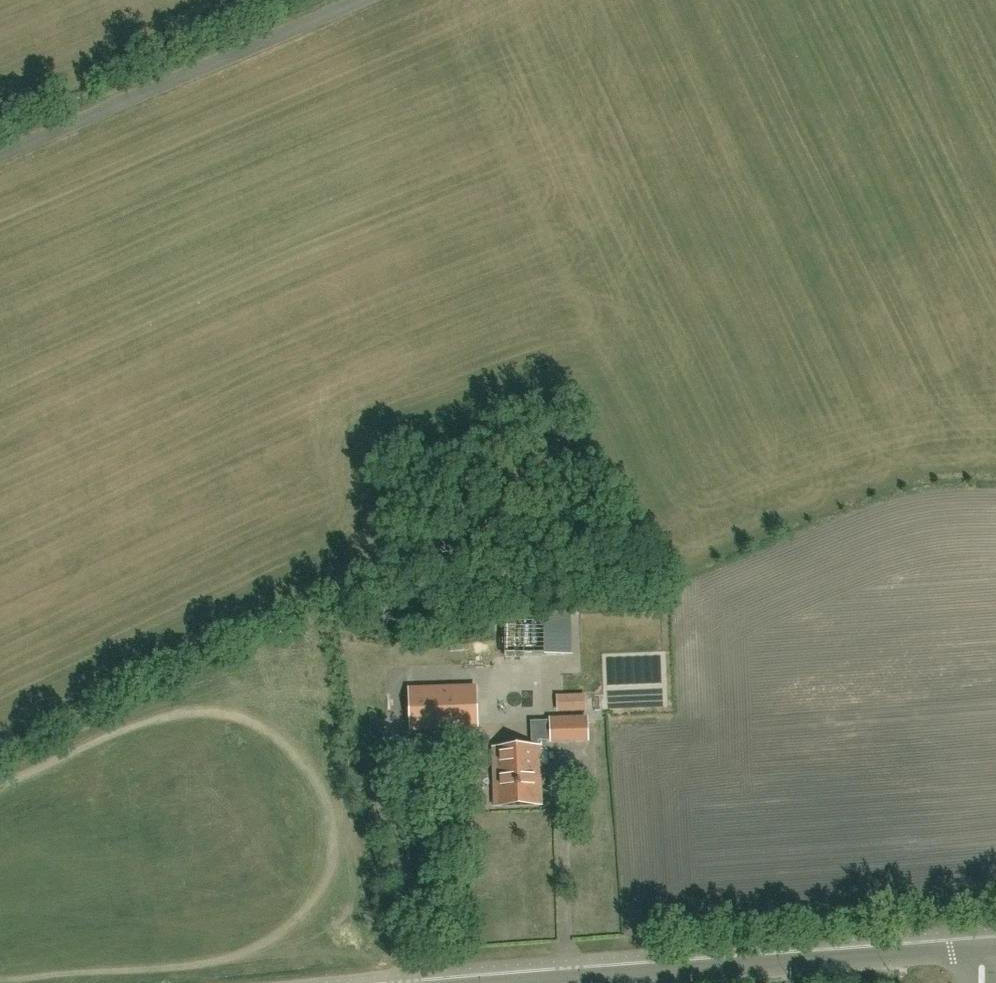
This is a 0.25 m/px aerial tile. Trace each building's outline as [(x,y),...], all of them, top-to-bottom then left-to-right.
[(544,655),(561,655),(561,615),(568,615),(568,613),(568,611),(568,602),(551,602),(544,602),(544,613),(504,613),(504,623),(504,661),(544,661),(544,655)] [(449,725),(477,724),(476,703),(476,688),(447,688),(409,690),(410,726),(449,725)] [(585,694),(556,695),(556,712),(586,711),(585,694)] [(586,721),(564,721),(550,722),(551,742),(587,741),(586,721)] [(495,807),(518,806),(541,806),(539,748),(493,749),(495,807)]
